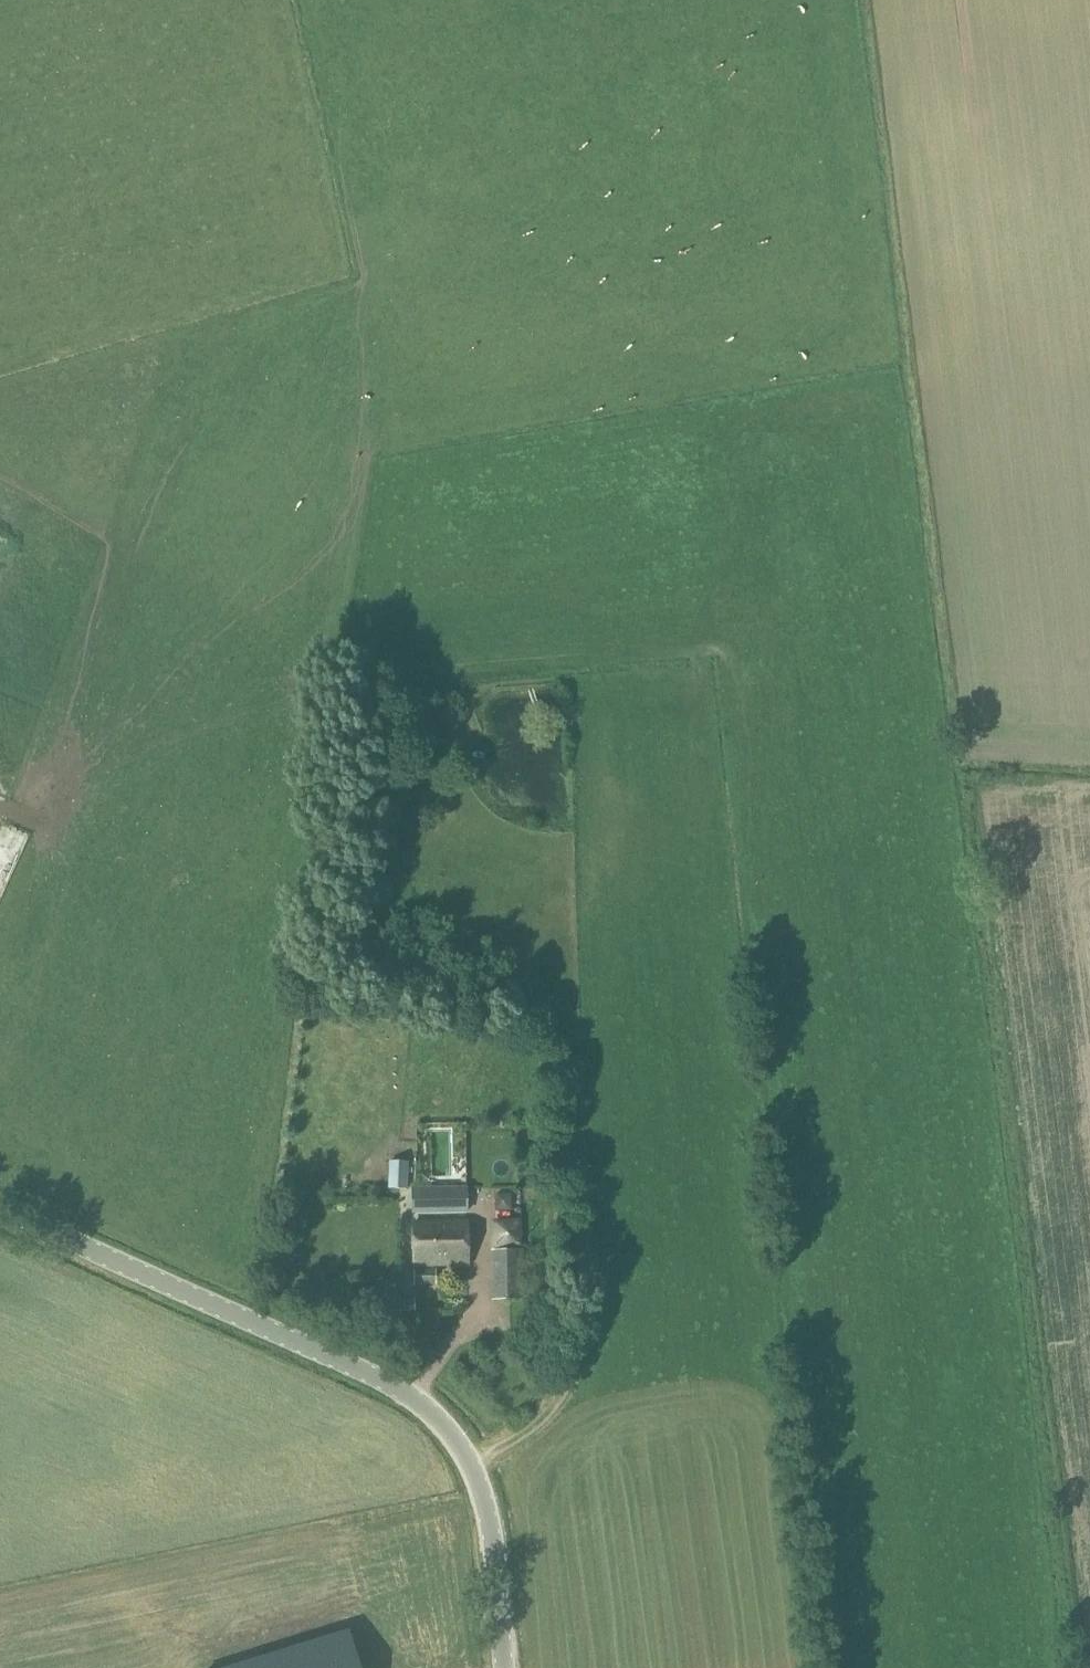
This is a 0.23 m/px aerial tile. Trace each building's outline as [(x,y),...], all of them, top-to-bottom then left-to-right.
[(409,1165),(409,1161),(401,1161),(390,1161),(389,1188),(408,1189),(409,1165)] [(468,1189),(416,1189),(416,1209),(468,1211),(468,1189)] [(517,1193),(495,1193),(497,1220),(518,1220),(517,1193)] [(415,1223),(416,1264),(467,1263),(466,1222),(415,1223)] [(510,1248),(508,1228),(491,1229),(492,1249),(510,1248)] [(523,1299),(523,1249),(491,1250),(492,1299),(523,1299)] [(415,1284),(436,1284),(435,1269),(415,1270),(415,1284)] [(400,1310),(417,1311),(416,1297),(399,1296),(400,1310)] [(352,1639),(248,1667),(360,1667),(352,1639)]
